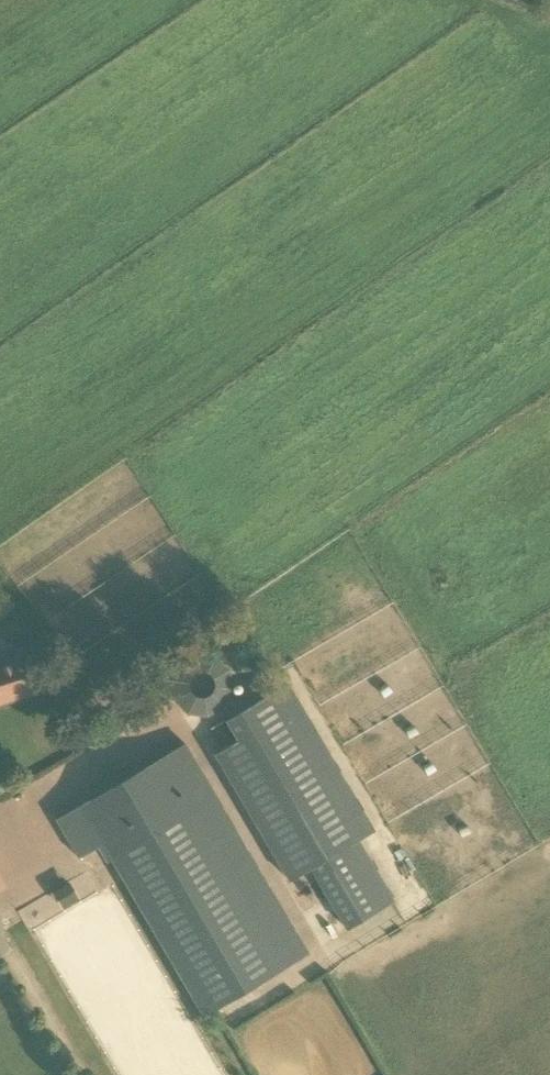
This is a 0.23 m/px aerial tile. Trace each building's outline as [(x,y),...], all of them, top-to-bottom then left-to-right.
[(38,695),(26,660),(25,654),(0,662),(0,706),(38,695)] [(228,715),(231,662),(176,659),(173,712),(228,715)] [(395,901),(359,838),(374,829),(288,681),(225,718),(238,740),(216,753),(289,879),(310,866),(347,929),(395,901)] [(303,956),(184,750),(55,825),(78,863),(102,849),(198,1016),(303,956)] [(53,891),(63,908),(78,898),(67,882),(53,891)]
